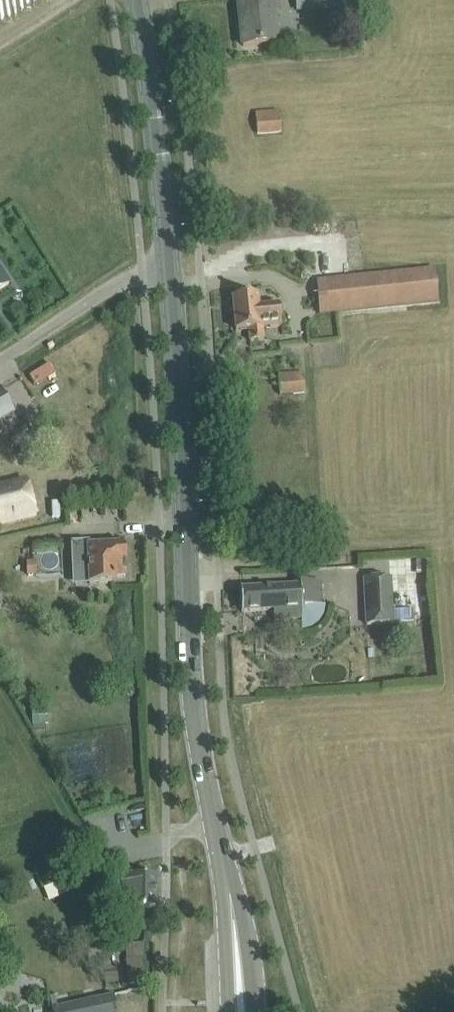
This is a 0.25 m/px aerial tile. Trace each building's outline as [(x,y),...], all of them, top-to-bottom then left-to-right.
[(243,46),(275,42),(272,13),(277,12),(276,0),(238,0),(243,46)] [(356,0),(296,0),(297,10),(356,4),(356,0)] [(279,111),(255,113),(257,134),(277,132),(281,131),(279,111)] [(0,270),(0,289),(9,284),(0,270)] [(438,302),(435,270),(317,280),(319,312),(438,302)] [(232,298),(236,331),(249,330),(250,341),(263,340),(262,328),(281,326),(279,306),(258,308),(257,295),(232,298)] [(302,373),(298,373),(278,375),(280,395),(304,393),(302,373)] [(0,396),(0,417),(10,411),(0,396)] [(35,517),(26,481),(0,487),(0,525),(35,517)] [(125,563),(124,545),(89,547),(89,543),(77,544),(72,549),(73,568),(79,573),(89,572),(89,584),(114,583),(114,578),(125,577),(124,563),(125,563)] [(364,581),(366,626),(392,625),(390,580),(364,581)] [(300,582),(300,586),(240,589),(241,612),(273,610),(274,620),(302,619),(301,606),(322,605),(321,581),(300,582)] [(103,881),(92,883),(94,895),(105,892),(107,900),(109,908),(134,908),(136,908),(151,909),(156,909),(156,876),(151,876),(136,876),(133,875),(132,874),(103,881)] [(129,1005),(142,1005),(142,962),(130,961),(129,1005)] [(113,996),(52,1009),(53,1011),(116,1011),(113,996)]
